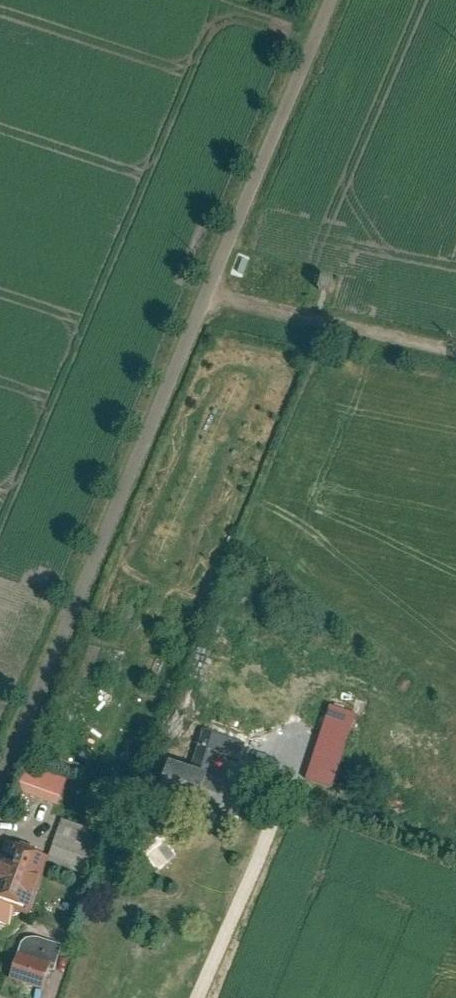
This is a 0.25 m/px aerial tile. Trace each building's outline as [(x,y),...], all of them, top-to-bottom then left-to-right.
[(328,278),(322,276),(320,284),(318,290),(332,293),(333,286),(335,280),(328,278)] [(443,742),(330,704),(305,777),(330,785),(348,732),(436,762),(443,742)] [(248,737),(207,725),(199,751),(240,764),(248,737)] [(245,786),(169,762),(154,810),(230,834),(245,786)] [(71,779),(33,765),(24,791),(62,805),(71,779)] [(111,864),(121,836),(66,818),(53,855),(51,862),(84,874),(90,856),(111,864)] [(11,841),(0,872),(0,897),(35,909),(51,862),(53,855),(11,841)] [(25,939),(20,951),(11,981),(42,990),(58,945),(38,938),(25,939)]
